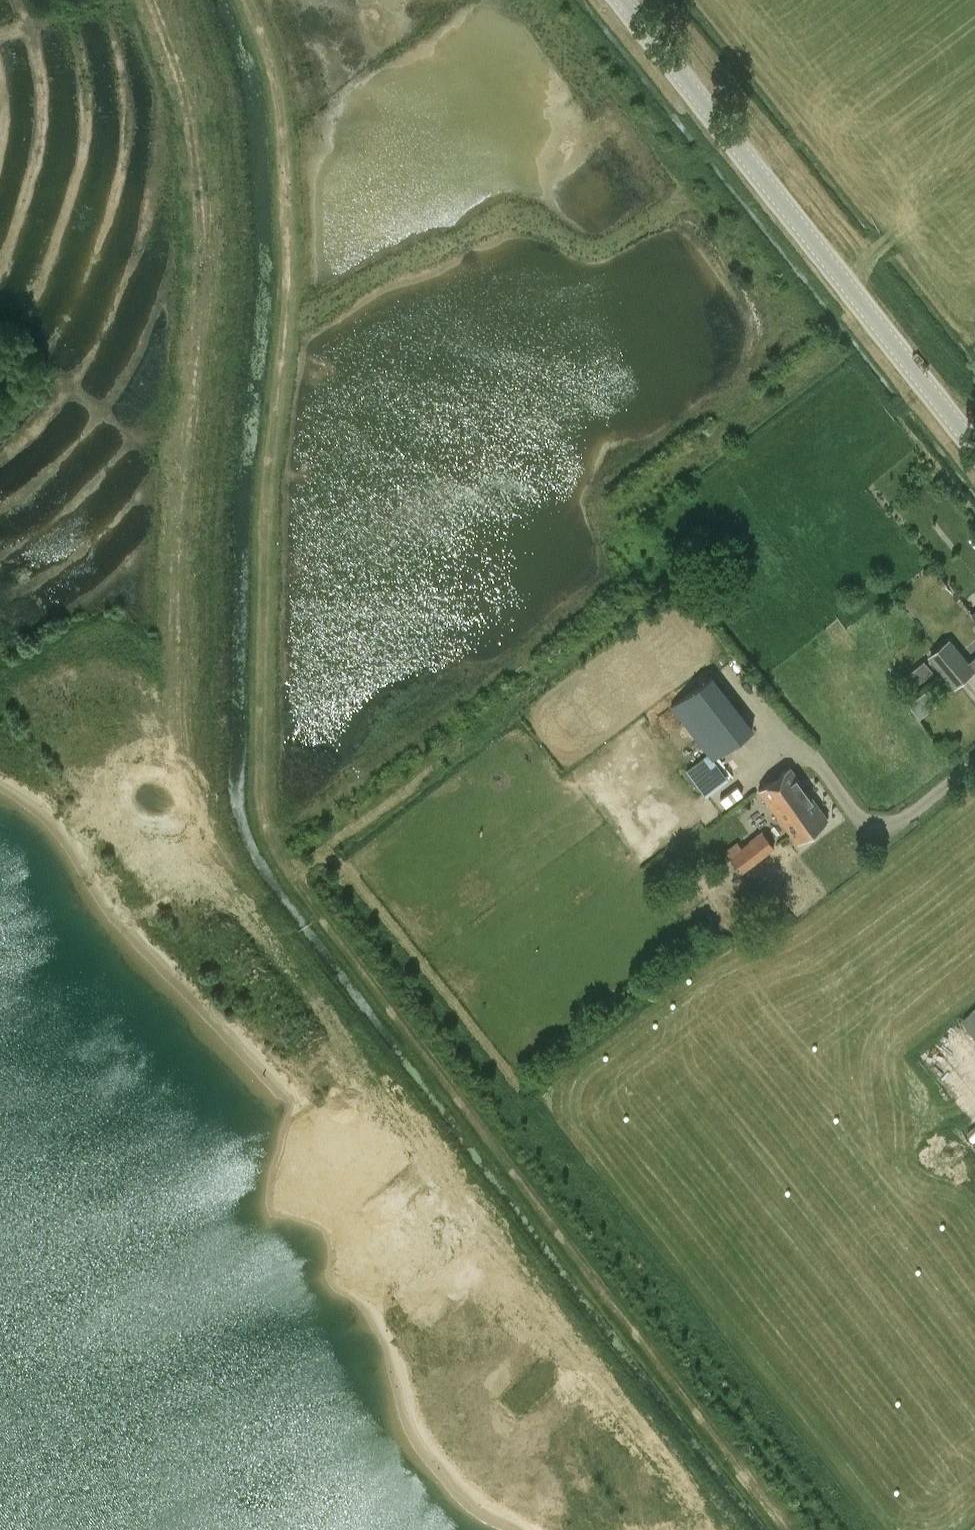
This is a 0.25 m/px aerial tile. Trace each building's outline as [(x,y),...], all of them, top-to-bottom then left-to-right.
[(970,662),(950,639),(928,657),(955,689),(974,672),(974,658),(970,662)] [(908,675),(917,687),(934,673),(925,662),(908,675)] [(727,779),(713,760),(753,729),(712,675),(670,707),(706,755),(686,770),(705,796),(727,779)] [(917,715),(935,708),(929,692),(911,699),(917,715)] [(777,817),(808,794),(789,768),(758,791),(777,817)] [(828,820),(808,794),(777,817),(796,843),(828,820)] [(741,872),(774,848),(761,831),(729,856),(741,872)] [(961,1020),(974,1037),(974,1008),(961,1020)]
